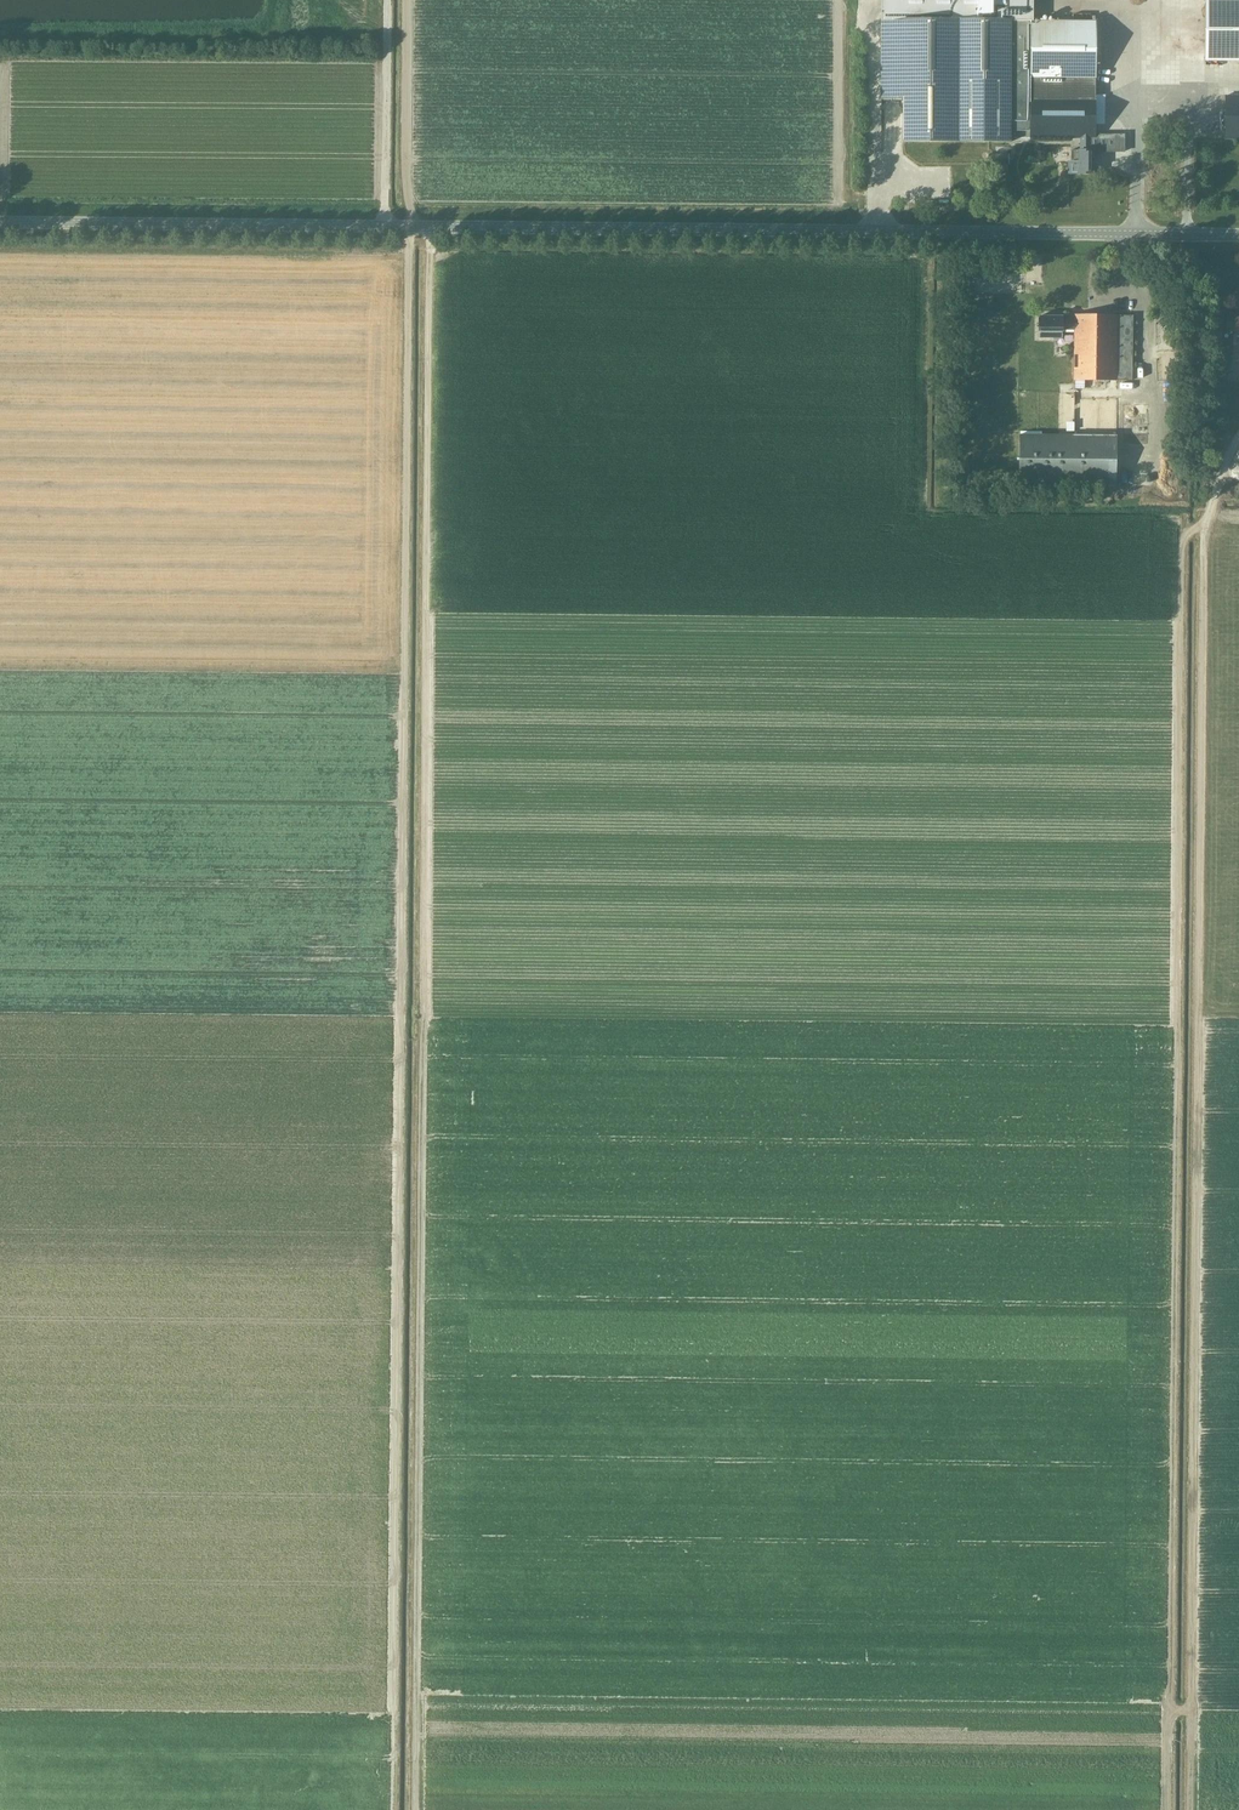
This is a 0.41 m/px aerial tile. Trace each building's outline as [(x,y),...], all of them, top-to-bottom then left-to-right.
[(881,20),(904,20),(1031,21),(1033,21),(1033,0),(881,0),(881,20)] [(881,64),(881,99),(903,99),(903,138),(1011,139),(1011,137),(1030,137),(1080,137),(1091,137),(1095,137),(1096,22),(1033,21),(1031,21),(904,20),(881,20),(881,64)] [(1225,138),(1238,138),(1238,95),(1226,95),(1225,138)] [(1114,134),(1114,151),(1124,151),(1124,134),(1114,134)] [(1068,161),(1068,172),(1068,173),(1078,173),(1093,173),(1093,150),(1091,150),(1091,137),(1080,137),(1080,149),(1071,149),(1071,150),(1071,160),(1071,161),(1068,161),(1069,161),(1068,161)] [(1074,329),(1074,379),(1075,379),(1116,380),(1132,380),(1133,315),(1074,315),(1074,318),(1074,329)] [(1039,316),(1038,331),(1040,331),(1039,335),(1042,337),(1053,337),(1061,331),(1062,331),(1062,329),(1074,329),(1074,318),(1062,318),(1062,316),(1039,316)] [(1019,434),(1019,483),(1116,484),(1116,435),(1019,434)]
